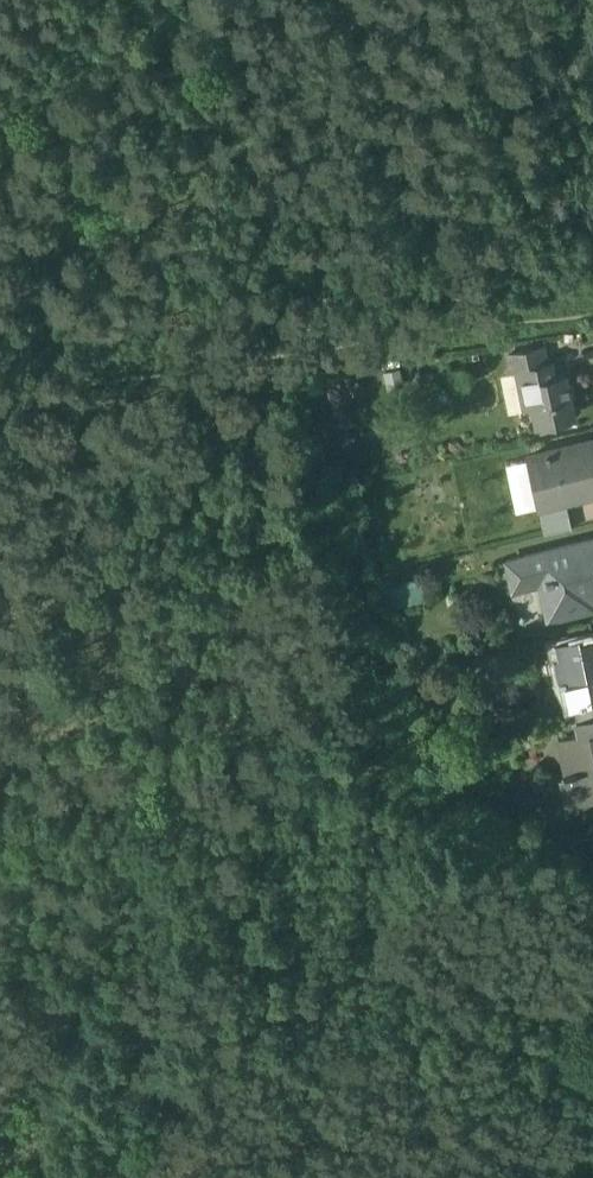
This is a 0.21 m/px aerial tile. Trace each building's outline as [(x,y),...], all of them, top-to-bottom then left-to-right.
[(539,341),(507,348),(511,365),(516,364),(515,363),(543,357),(539,341)] [(543,357),(515,363),(516,364),(519,379),(551,372),(548,356),(543,357)] [(551,372),(519,379),(523,400),(532,399),(535,417),(570,410),(562,370),(551,372)] [(528,450),(539,501),(592,489),(592,441),(592,436),(528,450)] [(567,507),(541,512),(545,528),(570,523),(567,507)] [(517,549),(523,578),(537,575),(544,611),(581,603),(579,596),(592,594),(592,533),(517,549)] [(553,639),(556,653),(551,654),(557,681),(563,705),(571,703),(571,702),(592,697),(592,637),(592,634),(577,637),(577,634),(553,639)] [(571,702),(571,703),(574,716),(592,712),(592,697),(571,702)] [(574,716),(577,730),(592,727),(592,712),(574,716)] [(556,735),(563,769),(560,770),(561,775),(564,775),(570,800),(592,795),(592,727),(577,730),(556,735)]
